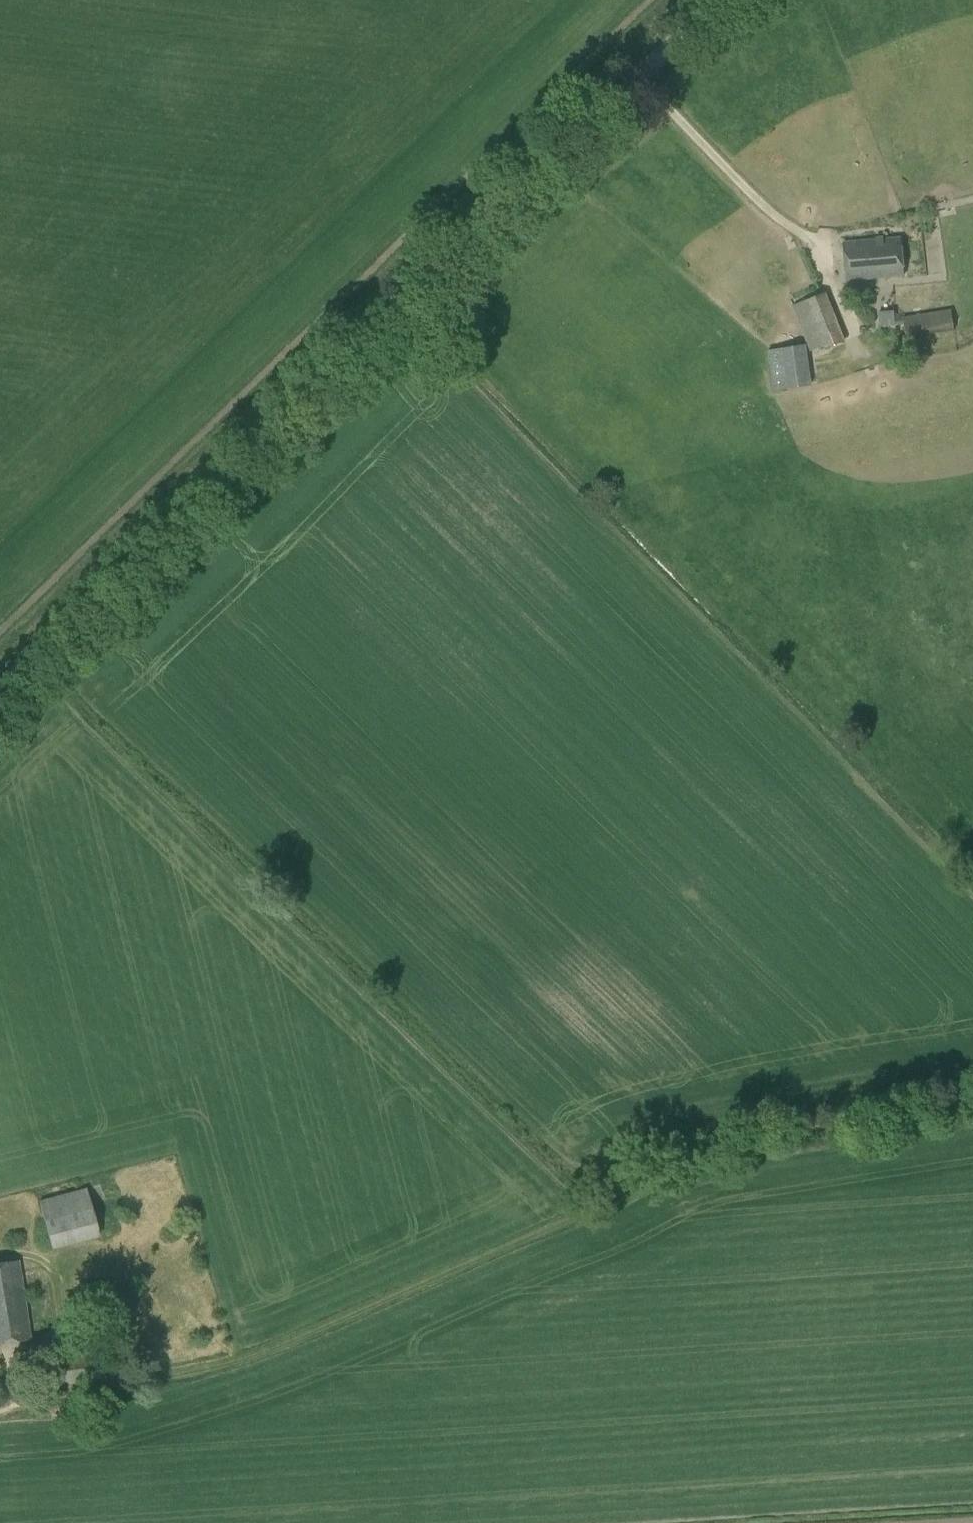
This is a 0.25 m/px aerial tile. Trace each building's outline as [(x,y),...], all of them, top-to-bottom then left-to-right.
[(847,281),(903,276),(900,238),(843,243),(847,281)] [(825,349),(845,341),(826,293),(792,306),(811,352),(824,346),(825,349)] [(906,338),(954,331),(951,310),(903,317),(906,338)] [(773,391),(812,385),(806,345),(767,351),(773,391)] [(101,1234),(87,1186),(39,1199),(53,1248),(101,1234)] [(29,1339),(18,1261),(0,1264),(0,1344),(29,1339)] [(101,1378),(100,1376),(113,1374),(109,1355),(97,1356),(96,1353),(40,1361),(44,1387),(101,1378)]
